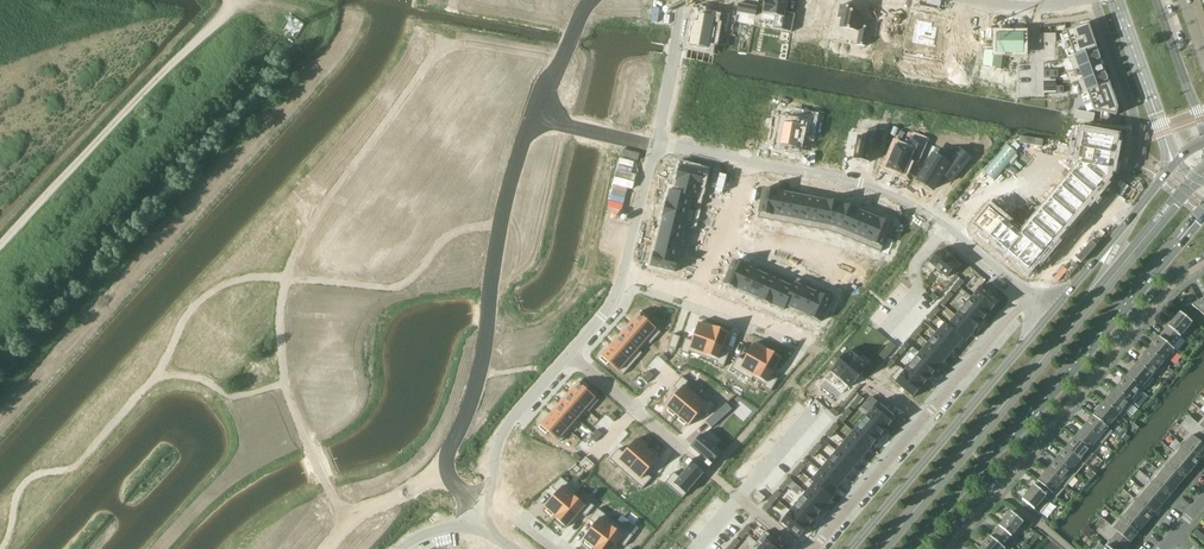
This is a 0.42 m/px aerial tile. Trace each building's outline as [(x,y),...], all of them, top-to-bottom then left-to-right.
[(762,14),(775,16),(774,25),(782,27),(782,31),(791,32),(795,14),(786,12),(788,0),(765,0),(762,14)] [(799,20),(813,23),(810,36),(829,39),(832,21),(823,19),(825,6),(818,5),(819,1),(812,0),(803,0),(799,20)] [(743,4),(742,14),(756,16),(757,7),(743,4)] [(840,5),(838,18),(841,19),(840,28),(859,32),(857,45),(866,46),(869,28),(858,25),(860,13),(854,11),(855,8),(840,5)] [(737,13),(735,22),(754,25),(756,16),(742,14),(737,13)] [(694,14),(690,40),(693,41),(693,45),(710,49),(711,42),(713,42),(716,25),(714,25),(715,18),(694,14)] [(877,17),(873,34),(887,37),(885,50),(904,53),(907,35),(898,33),(901,17),(885,14),(884,18),(877,17)] [(917,20),(913,42),(914,42),(925,44),(924,49),(932,50),(943,52),(945,42),(944,41),(944,42),(935,40),(938,27),(937,27),(932,26),(933,23),(917,20)] [(1067,32),(1066,32),(1066,33),(1074,55),(1074,56),(1096,48),(1096,47),(1092,37),(1092,36),(1088,25),(1088,24),(1087,24),(1087,25),(1067,32)] [(984,49),(983,67),(1001,69),(1003,54),(1024,54),(1024,33),(996,33),(996,51),(984,49)] [(1074,55),(1069,57),(1073,70),(1079,68),(1100,60),(1100,59),(1097,52),(1096,48),(1074,56),(1074,55)] [(1100,60),(1079,68),(1083,79),(1083,80),(1104,72),(1100,60)] [(1083,79),(1079,81),(1083,94),(1088,93),(1087,92),(1109,84),(1107,80),(1105,73),(1104,72),(1083,80),(1083,79)] [(1109,84),(1087,92),(1088,93),(1091,103),(1091,104),(1092,104),(1094,110),(1093,110),(1094,111),(1095,111),(1115,115),(1116,115),(1116,114),(1117,108),(1117,107),(1113,96),(1113,95),(1109,85),(1109,84)] [(748,116),(743,139),(761,142),(764,126),(773,127),(776,111),(762,109),(760,118),(748,116)] [(1075,111),(1074,118),(1081,119),(1082,112),(1075,111)] [(1082,112),(1081,119),(1088,120),(1089,113),(1082,112)] [(784,122),(780,146),(797,149),(800,133),(809,134),(813,118),(796,115),(794,124),(784,122)] [(857,137),(853,160),(869,163),(873,146),(882,148),(885,132),(869,129),(867,138),(857,137)] [(1064,129),(1063,137),(1079,140),(1081,132),(1064,129)] [(991,207),(976,224),(1029,269),(1108,176),(1115,138),(1084,132),(1081,148),(1085,149),(1082,163),(1019,237),(1003,223),(1005,220),(999,214),(991,207)] [(897,146),(887,167),(903,175),(910,159),(919,163),(927,143),(912,137),(906,150),(897,146)] [(933,155),(918,180),(933,190),(943,174),(952,182),(971,159),(959,149),(947,163),(933,155)] [(1054,153),(1050,157),(1056,161),(1059,158),(1054,153)] [(1050,157),(1047,160),(1053,165),(1056,161),(1050,157)] [(1047,160),(1045,163),(1050,168),(1053,165),(1047,160)] [(1045,163),(1042,167),(1047,172),(1050,168),(1045,163)] [(678,175),(677,180),(701,186),(704,173),(687,168),(686,168),(687,168),(680,166),(678,175)] [(1042,167),(1039,170),(1044,175),(1047,172),(1042,167)] [(1039,170),(1036,174),(1042,179),(1044,175),(1039,170)] [(1036,174),(1033,177),(1039,182),(1042,179),(1036,174)] [(1033,177),(1030,181),(1036,186),(1036,185),(1039,182),(1033,177)] [(674,192),(693,197),(698,199),(701,186),(677,180),(674,192)] [(1025,187),(1022,190),(1027,195),(1030,192),(1031,192),(1025,187)] [(764,189),(758,218),(771,221),(777,191),(764,189)] [(1022,190),(1019,194),(1025,199),(1027,195),(1022,190)] [(670,191),(667,204),(690,209),(693,197),(674,192),(670,191)] [(777,191),(771,221),(784,223),(790,194),(777,191)] [(790,194),(784,223),(797,226),(802,196),(790,194)] [(1019,194),(1016,197),(1022,202),(1025,199),(1019,194)] [(802,196),(797,226),(809,228),(815,199),(802,196)] [(1016,197),(1013,201),(1019,206),(1022,202),(1016,197)] [(815,199),(809,228),(822,230),(827,201),(815,199)] [(827,201),(822,230),(833,233),(842,204),(842,203),(841,204),(827,201)] [(1013,201),(1010,204),(1016,209),(1019,206),(1013,201)] [(667,204),(664,216),(687,222),(692,224),(694,219),(696,210),(690,209),(667,204)] [(842,204),(833,233),(845,237),(856,209),(843,204),(842,204)] [(1010,204),(1007,208),(1013,213),(1016,209),(1010,204)] [(1007,208),(1004,212),(1010,216),(1013,213),(1007,208)] [(856,209),(845,237),(856,242),(868,214),(856,209)] [(868,214),(856,242),(868,247),(880,219),(868,214)] [(664,216),(660,229),(684,234),(687,222),(664,216)] [(880,219),(868,247),(881,252),(892,224),(880,219)] [(660,229),(657,241),(681,247),(684,234),(660,229)] [(657,241),(654,253),(678,259),(681,247),(657,241)] [(938,251),(925,266),(932,273),(936,269),(940,273),(940,272),(947,278),(957,266),(953,263),(955,261),(944,252),(942,254),(938,251)] [(653,258),(651,267),(657,268),(658,268),(675,272),(678,259),(654,253),(653,258)] [(734,261),(724,283),(737,289),(746,267),(734,261)] [(758,272),(748,294),(760,299),(772,272),(760,266),(757,272),(758,272)] [(746,267),(737,289),(748,294),(758,272),(757,272),(746,267)] [(827,270),(822,275),(826,278),(830,273),(827,270)] [(772,272),(760,299),(772,304),(784,277),(772,272)] [(830,273),(826,278),(829,281),(834,276),(830,273)] [(784,277),(772,304),(784,310),(786,306),(785,305),(796,282),(795,282),(784,277)] [(796,282),(785,305),(786,306),(797,311),(809,283),(797,278),(795,282),(796,282)] [(961,279),(956,284),(960,288),(964,282),(961,279)] [(809,283),(797,311),(809,316),(821,289),(809,283)] [(956,284),(951,290),(955,293),(960,288),(956,284)] [(981,286),(971,297),(990,313),(999,302),(981,286)] [(821,289),(809,316),(821,321),(833,294),(821,289)] [(950,292),(945,297),(949,301),(953,295),(950,292)] [(933,293),(930,297),(935,301),(938,297),(933,293)] [(945,297),(940,303),(944,306),(949,301),(945,297)] [(971,297),(956,316),(974,331),(990,313),(971,297)] [(1193,306),(1203,315),(1203,299),(1193,306)] [(937,307),(932,312),(936,316),(940,310),(937,307)] [(641,311),(629,325),(649,342),(648,342),(650,344),(661,332),(647,320),(649,318),(641,311)] [(932,312),(927,318),(931,321),(936,316),(932,312)] [(1180,312),(1159,337),(1172,347),(1181,335),(1183,336),(1187,331),(1186,330),(1192,323),(1180,312)] [(948,325),(947,325),(963,339),(966,342),(974,331),(956,316),(948,325)] [(685,338),(680,352),(688,354),(689,352),(703,357),(713,328),(711,327),(712,325),(703,321),(702,324),(699,323),(692,341),(685,338)] [(945,323),(936,333),(955,349),(963,339),(947,325),(948,325),(945,323)] [(629,325),(620,335),(640,352),(640,351),(648,342),(649,342),(629,325)] [(713,328),(703,357),(717,362),(716,364),(724,367),(729,354),(722,351),(729,332),(713,327),(713,328)] [(920,327),(915,332),(919,335),(923,330),(920,327)] [(915,332),(910,337),(914,340),(919,335),(915,332)] [(936,333),(928,343),(947,358),(955,349),(936,333)] [(673,334),(668,347),(676,350),(680,337),(673,334)] [(620,335),(611,345),(633,364),(642,353),(640,351),(640,352),(620,335)] [(1159,337),(1148,350),(1163,362),(1162,363),(1165,365),(1177,351),(1172,347),(1159,337)] [(891,342),(881,353),(887,357),(896,346),(891,342)] [(907,342),(902,347),(906,350),(910,345),(907,342)] [(738,357),(731,369),(751,380),(753,378),(752,378),(767,351),(765,350),(766,348),(758,343),(757,345),(754,344),(744,360),(738,357)] [(928,343),(920,352),(938,368),(947,358),(928,343)] [(611,345),(599,359),(607,365),(609,363),(623,375),(625,373),(633,364),(611,345)] [(912,346),(905,355),(913,361),(920,352),(912,346)] [(902,347),(897,352),(901,356),(906,350),(902,347)] [(767,351),(752,378),(753,378),(765,385),(764,387),(771,392),(778,379),(771,376),(782,358),(768,350),(767,351)] [(844,354),(839,360),(859,378),(864,372),(863,371),(871,362),(863,354),(859,358),(849,350),(845,355),(844,354)] [(1148,350),(1137,363),(1152,376),(1152,375),(1162,363),(1163,362),(1148,350)] [(905,371),(904,371),(923,387),(938,368),(920,352),(913,361),(905,371)] [(663,354),(660,358),(665,362),(668,359),(663,354)] [(895,355),(891,360),(894,363),(899,358),(895,355)] [(831,372),(824,379),(843,395),(849,388),(853,383),(854,383),(859,378),(839,360),(834,366),(835,367),(831,372)] [(1152,376),(1137,363),(1126,376),(1143,391),(1155,377),(1152,375),(1152,376)] [(900,367),(891,378),(913,398),(923,387),(904,371),(905,371),(900,367)] [(876,370),(870,377),(875,380),(880,374),(876,370)] [(648,371),(645,375),(651,379),(654,376),(648,371)] [(625,373),(623,375),(621,377),(629,384),(633,380),(625,373)] [(645,375),(642,378),(647,383),(651,379),(645,375)] [(678,392),(666,407),(668,409),(667,411),(674,417),(676,415),(678,416),(697,393),(686,384),(688,382),(682,376),(673,387),(678,392)] [(1126,376),(1115,389),(1132,404),(1143,391),(1126,376)] [(581,380),(569,394),(588,411),(589,412),(599,401),(586,389),(588,387),(581,380)] [(1115,389),(1104,402),(1119,415),(1118,415),(1121,417),(1132,404),(1115,389)] [(697,393),(678,416),(679,418),(678,420),(685,426),(687,424),(689,426),(701,411),(707,416),(716,405),(710,400),(708,402),(697,393)] [(569,394),(560,404),(579,421),(588,411),(569,394)] [(860,396),(855,401),(859,404),(863,399),(860,396)] [(740,401),(735,407),(748,417),(753,411),(740,401)] [(855,401),(851,407),(854,410),(859,404),(855,401)] [(878,402),(869,413),(887,429),(896,418),(878,402)] [(1108,428),(1118,415),(1119,415),(1104,402),(1092,416),(1093,416),(1107,428),(1108,428)] [(712,428),(732,409),(726,403),(706,421),(712,428)] [(560,404),(551,414),(570,431),(579,421),(560,404)] [(833,408),(830,412),(835,417),(839,413),(833,408)] [(849,409),(844,414),(848,417),(852,412),(849,409)] [(611,413),(608,417),(613,422),(617,418),(611,413)] [(869,413),(853,431),(872,447),(887,429),(869,413)] [(551,414),(539,428),(546,435),(549,432),(560,442),(570,431),(551,414)] [(844,414),(839,420),(843,423),(848,417),(844,414)] [(1198,423),(1188,415),(1180,426),(1189,434),(1203,446),(1203,429),(1198,424),(1198,423)] [(1112,432),(1108,428),(1107,428),(1093,416),(1084,426),(1103,443),(1112,432)] [(836,424),(831,429),(835,432),(839,427),(836,424)] [(1084,426),(1075,437),(1094,454),(1098,458),(1100,455),(1096,451),(1103,443),(1084,426)] [(1119,437),(1123,432),(1118,428),(1114,432),(1119,437)] [(831,429),(826,435),(830,438),(835,432),(831,429)] [(597,430),(593,434),(599,438),(602,435),(597,430)] [(853,431),(845,441),(863,457),(872,447),(853,431)] [(593,434),(590,437),(596,442),(599,438),(593,434)] [(692,445),(691,447),(708,461),(705,464),(710,468),(712,465),(722,452),(701,434),(692,445)] [(1121,438),(1126,442),(1129,437),(1125,434),(1121,438)] [(1189,434),(1181,443),(1201,459),(1203,455),(1203,446),(1189,434)] [(1065,448),(1085,464),(1089,468),(1091,466),(1087,462),(1094,454),(1075,437),(1065,448)] [(618,449),(609,459),(626,474),(648,449),(646,447),(648,445),(641,439),(639,441),(637,439),(624,453),(618,449)] [(845,441),(837,451),(855,467),(863,457),(845,441)] [(819,443),(814,449),(818,452),(822,447),(819,443)] [(1181,443),(1174,452),(1193,468),(1201,459),(1181,443)] [(648,449),(626,474),(643,489),(652,478),(646,473),(659,459),(657,457),(658,455),(651,448),(650,450),(648,449)] [(1077,473),(1085,464),(1065,448),(1056,459),(1075,475),(1077,473)] [(814,449),(809,454),(813,457),(818,452),(814,449)] [(837,451),(828,461),(847,476),(855,467),(837,451)] [(1174,452),(1166,461),(1185,477),(1193,468),(1174,452)] [(575,453),(572,457),(577,462),(581,458),(575,453)] [(1075,475),(1056,459),(1047,470),(1071,490),(1072,488),(1068,484),(1075,475)] [(828,461),(820,471),(838,486),(847,476),(828,461)] [(1177,487),(1185,477),(1166,461),(1158,471),(1177,487)] [(674,472),(665,483),(683,498),(704,473),(692,463),(679,477),(674,472)] [(802,463),(797,468),(801,471),(806,466),(802,463)] [(797,468),(793,474),(796,477),(801,471),(797,468)] [(1047,470),(1037,481),(1050,491),(1057,497),(1064,489),(1067,492),(1070,489),(1071,490),(1047,470)] [(820,471),(811,481),(814,483),(830,496),(831,495),(838,486),(820,471)] [(1158,471),(1150,480),(1169,496),(1177,487),(1158,471)] [(557,493),(545,507),(547,509),(545,511),(553,517),(554,515),(556,516),(556,517),(576,494),(577,494),(578,492),(561,477),(552,488),(557,493)] [(657,478),(653,485),(657,487),(661,481),(657,478)] [(789,478),(784,483),(788,486),(793,481),(789,478)] [(1150,480),(1142,489),(1161,505),(1169,496),(1150,480)] [(1045,496),(1050,491),(1037,481),(1022,499),(1040,514),(1051,501),(1045,496)] [(784,483),(780,489),(783,492),(788,486),(784,483)] [(814,483),(806,492),(825,508),(833,498),(831,495),(830,496),(814,483)] [(1142,489),(1134,498),(1154,514),(1161,505),(1142,489)] [(765,498),(758,491),(753,497),(761,503),(765,498)] [(778,491),(773,496),(777,499),(781,494),(778,491)] [(609,492),(605,497),(609,501),(614,495),(609,492)] [(806,492),(790,511),(809,526),(825,508),(806,492)] [(556,516),(555,518),(567,528),(580,512),(586,517),(595,506),(589,501),(587,503),(577,494),(576,494),(556,517),(556,516)] [(773,496),(769,502),(772,505),(777,499),(773,496)] [(1134,498),(1127,508),(1146,524),(1154,514),(1134,498)] [(1127,508),(1119,517),(1138,533),(1146,524),(1127,508)] [(583,540),(586,541),(584,544),(591,548),(592,548),(593,547),(595,548),(616,522),(598,509),(589,520),(595,524),(583,540)] [(790,511),(781,522),(800,537),(809,526),(790,511)] [(1011,512),(990,536),(1003,546),(1023,522),(1011,512)] [(594,548),(614,548),(619,542),(625,547),(633,536),(638,530),(631,524),(629,522),(621,517),(617,523),(616,522),(595,548),(594,548)] [(1130,542),(1138,533),(1119,517),(1111,526),(1130,542)] [(1111,526),(1102,518),(1093,528),(1109,542),(1110,542),(1118,548),(1124,548),(1130,542),(1111,526)] [(748,526),(743,531),(747,534),(752,529),(748,526)] [(743,531),(739,536),(742,539),(747,534),(743,531)] [(756,542),(761,546),(765,548),(787,548),(766,531),(756,542)] [(1003,546),(990,536),(980,548),(1006,548),(1003,546)] [(737,539),(732,544),(736,547),(740,542),(737,539)]
